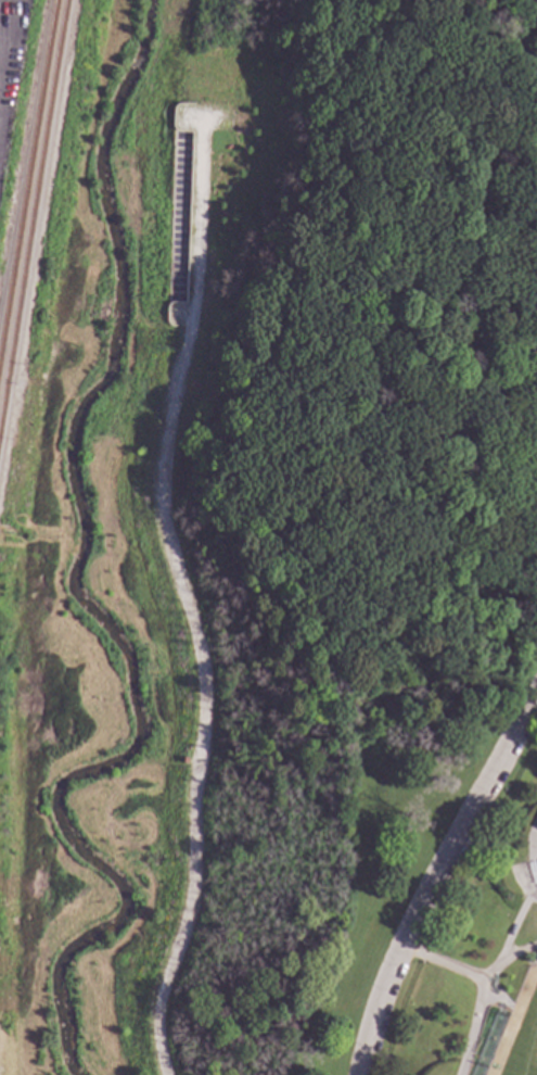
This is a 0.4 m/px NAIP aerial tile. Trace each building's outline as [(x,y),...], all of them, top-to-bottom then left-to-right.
[(192,131),(187,303),(175,328),(169,327),(165,324),(172,106),(175,104),(178,103),(193,104),(192,131)]
